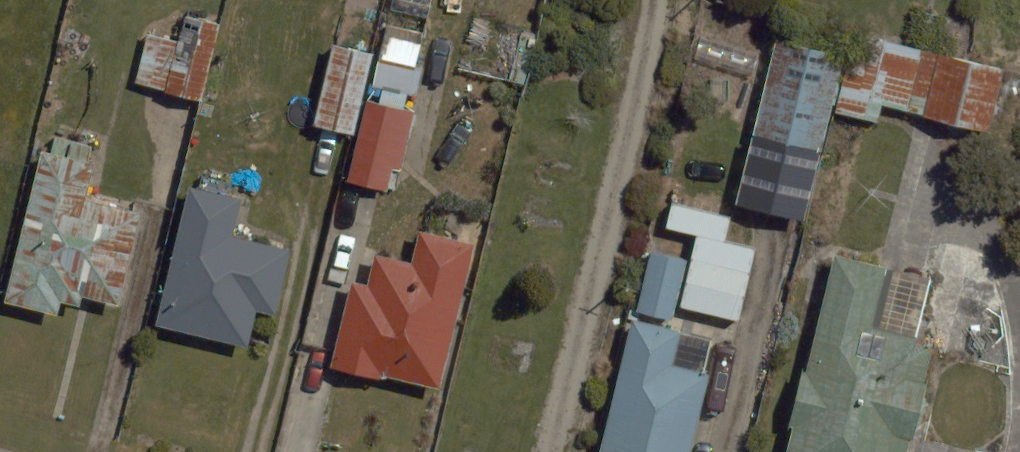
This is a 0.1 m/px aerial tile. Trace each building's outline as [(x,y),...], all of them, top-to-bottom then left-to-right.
[(178,41),(148,33),(135,82),(199,99),(219,25),(185,16),(178,41)] [(845,53),(777,38),(737,207),(805,223),(845,53)] [(999,75),(855,40),(837,114),(878,124),(882,106),(986,131),(999,75)] [(315,127),(353,136),(373,54),(335,45),(315,127)] [(367,101),(347,181),(395,192),(414,112),(367,101)] [(58,317),(61,304),(79,308),(82,298),(119,307),(143,217),(82,201),(91,166),(42,154),(3,303),(58,317)] [(155,325),(249,349),(258,315),(272,318),(290,250),(234,236),(243,203),(190,190),(155,325)] [(419,230),(411,263),(375,254),(367,286),(352,282),(331,367),(380,380),(381,375),(438,389),(475,244),(419,230)] [(633,312),(674,322),(689,259),(648,249),(633,312)] [(933,344),(872,329),(886,268),(833,255),(786,451),(907,451),(933,344)] [(631,320),(600,451),(690,451),(708,374),(673,366),(681,332),(631,320)]
